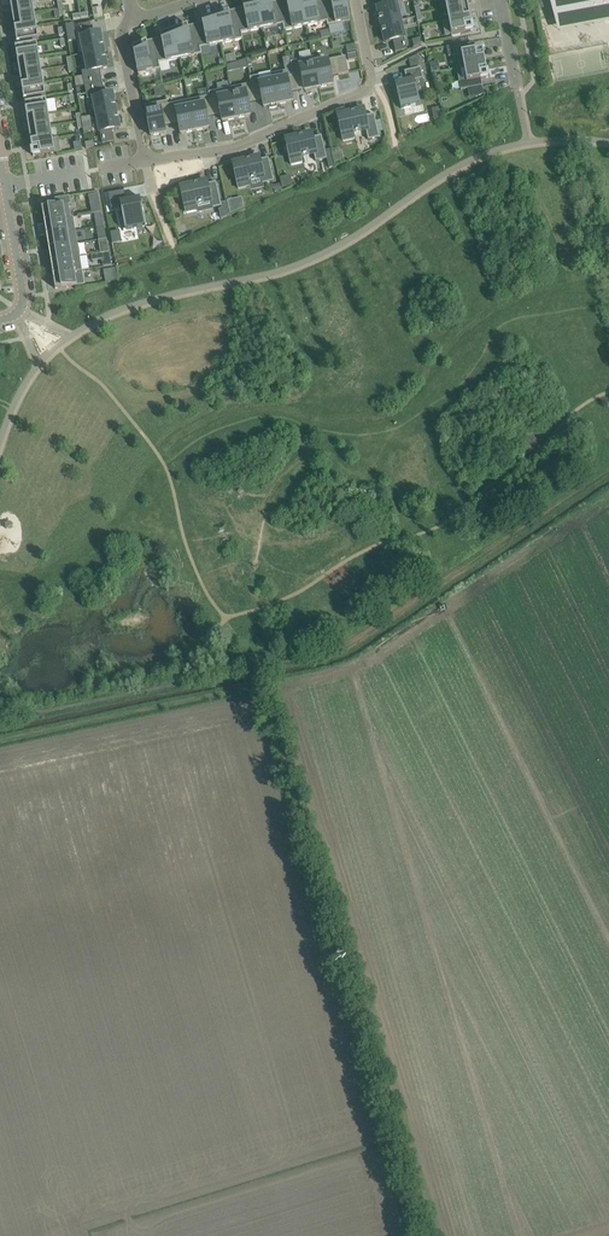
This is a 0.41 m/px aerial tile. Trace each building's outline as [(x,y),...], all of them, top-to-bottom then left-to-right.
[(11,4),(13,17),(35,13),(33,0),(11,4)] [(271,0),(267,0),(257,2),(263,29),(283,24),(278,2),(272,3),(271,0)] [(306,26),(301,0),(286,0),(278,2),(283,24),(284,31),(306,26)] [(316,0),(301,0),(306,26),(327,22),(322,0),(318,0),(316,0)] [(350,21),(346,0),(322,0),(327,22),(328,26),(350,21)] [(377,8),(382,25),(401,21),(397,3),(396,3),(395,0),(384,0),(385,6),(377,8)] [(446,8),(468,4),(467,0),(445,0),(446,8)] [(557,20),(562,19),(569,18),(568,14),(583,11),(584,15),(608,10),(608,0),(553,0),(557,20)] [(242,33),(263,29),(257,2),(243,5),(244,9),(237,10),(242,33)] [(468,4),(446,8),(449,21),(470,17),(468,4)] [(63,9),(59,9),(54,10),(56,17),(60,17),(64,16),(63,9)] [(230,12),(229,11),(216,16),(221,44),(243,39),(237,10),(230,12)] [(13,17),(15,30),(37,26),(35,13),(13,17)] [(201,48),(221,44),(216,16),(202,20),(202,24),(196,25),(201,48)] [(470,17),(449,21),(443,22),(445,36),(451,35),(452,37),(461,35),(460,33),(473,31),(470,17)] [(401,21),(382,25),(386,43),(393,41),(394,46),(396,52),(407,49),(405,41),(404,38),(405,38),(401,21)] [(90,23),(79,25),(79,26),(79,27),(81,34),(81,36),(84,54),(104,50),(100,32),(93,34),(92,28),(90,23)] [(188,27),(188,25),(174,30),(180,59),(202,54),(201,48),(196,25),(188,27)] [(37,26),(15,30),(17,43),(39,40),(37,26)] [(159,63),(180,59),(174,30),(160,35),(161,39),(155,40),(159,63)] [(330,37),(329,31),(321,32),(323,39),(330,37)] [(420,38),(413,40),(415,49),(422,46),(420,38)] [(161,69),(159,63),(155,40),(147,42),(147,41),(133,47),(138,74),(161,69)] [(16,47),(18,61),(39,57),(37,44),(16,47)] [(453,48),(457,69),(486,64),(483,49),(476,51),(474,44),(453,48)] [(88,71),(83,72),(85,85),(102,82),(101,77),(100,69),(107,68),(104,50),(84,54),(88,71)] [(418,55),(409,60),(411,67),(420,65),(418,55)] [(18,61),(20,74),(42,70),(39,57),(18,61)] [(291,62),(298,91),(305,90),(305,91),(319,88),(313,57),(291,62)] [(313,57),(319,88),(333,85),(332,76),(339,75),(349,73),(346,57),(335,59),(315,63),(313,57)] [(291,93),(298,91),(291,62),(294,76),(287,77),(286,71),(272,74),(278,105),(292,102),(291,93)] [(457,69),(461,91),(475,88),(477,98),(484,95),(482,87),(481,79),(488,78),(486,64),(457,69)] [(421,105),(415,81),(423,79),(421,68),(405,72),(407,80),(395,83),(395,84),(396,83),(397,89),(401,110),(421,105)] [(20,74),(22,86),(44,83),(42,70),(20,74)] [(277,105),(278,105),(272,74),(271,74),(272,80),(260,83),(259,76),(250,77),(255,102),(263,100),(264,107),(269,106),(270,109),(277,107),(277,105)] [(251,84),(230,88),(237,119),(251,116),(248,103),(255,102),(250,77),(250,78),(251,84)] [(102,82),(85,85),(88,99),(93,98),(97,115),(116,111),(113,93),(105,95),(102,82)] [(44,83),(22,86),(24,100),(46,96),(44,83)] [(237,119),(230,88),(214,91),(209,92),(214,116),(221,114),(223,122),(237,119)] [(207,117),(214,116),(209,92),(209,93),(209,96),(189,101),(195,131),(209,128),(207,117)] [(25,104),(27,117),(49,114),(46,100),(25,104)] [(171,125),(167,101),(145,106),(151,136),(166,133),(164,126),(171,125)] [(167,101),(171,125),(179,123),(181,134),(195,131),(189,101),(168,105),(167,101)] [(366,129),(368,140),(380,138),(374,114),(366,116),(365,110),(364,110),(364,111),(358,112),(358,111),(338,116),(342,135),(343,141),(354,139),(353,132),(366,129)] [(116,111),(97,115),(100,133),(101,133),(103,141),(103,143),(103,144),(115,141),(112,130),(120,129),(116,111)] [(27,117),(29,130),(51,126),(49,114),(27,117)] [(90,116),(82,117),(84,132),(92,130),(90,116)] [(29,130),(31,143),(53,139),(51,126),(29,130)] [(306,135),(286,140),(291,165),(302,162),(301,156),(314,153),(316,162),(327,159),(324,145),(322,136),(313,138),(312,133),(311,134),(312,134),(306,136),(306,135)] [(53,139),(31,143),(34,156),(61,152),(59,138),(53,139)] [(253,159),(233,163),(237,183),(239,189),(250,186),(249,180),(262,177),(263,184),(274,181),(269,158),(261,160),(260,157),(259,158),(253,160),(253,159)] [(208,181),(206,182),(207,182),(201,184),(201,183),(181,188),(185,207),(186,213),(197,210),(196,204),(211,201),(213,209),(222,206),(216,182),(208,184),(208,181)] [(126,191),(110,194),(113,209),(121,207),(125,231),(146,227),(141,198),(127,201),(126,191)] [(42,208),(44,217),(45,222),(44,222),(73,217),(71,217),(69,204),(71,204),(69,196),(55,199),(56,206),(42,208)] [(242,198),(228,202),(230,214),(244,207),(242,198)] [(100,204),(91,206),(93,214),(102,212),(100,204)] [(228,208),(220,210),(222,219),(230,215),(228,208)] [(76,230),(73,217),(44,222),(45,222),(47,233),(47,235),(76,230)] [(104,226),(97,227),(99,236),(106,234),(104,226)] [(49,249),(78,244),(76,230),(47,235),(47,236),(49,248),(49,249)] [(80,257),(78,244),(49,249),(51,262),(80,257)] [(53,275),(82,270),(75,271),(73,259),(80,258),(80,257),(51,262),(52,262),(54,275),(53,275)] [(116,268),(108,269),(110,282),(118,280),(116,268)] [(82,270),(53,275),(53,276),(54,276),(55,281),(54,281),(55,289),(85,284),(82,270)]
